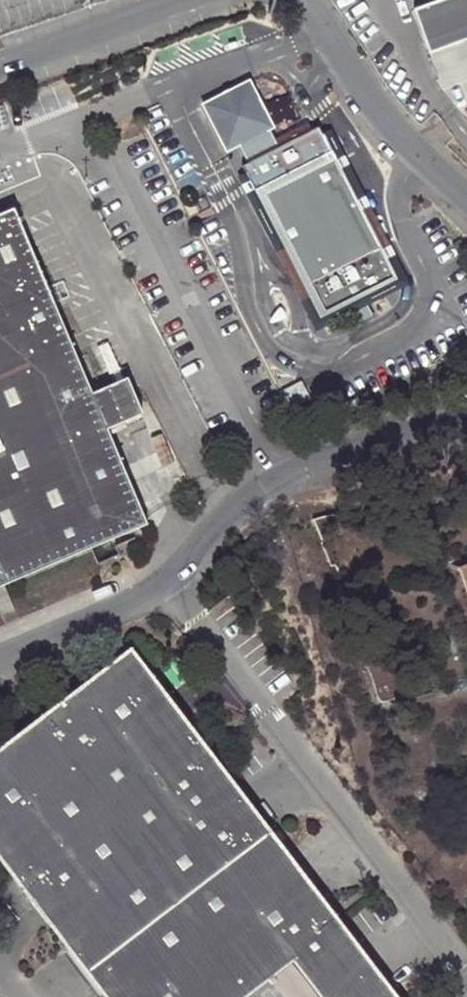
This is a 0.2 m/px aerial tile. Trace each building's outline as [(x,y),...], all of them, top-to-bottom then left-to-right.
[(439,54),(466,43),(466,0),(442,0),(421,8),(439,54)] [(271,127),(248,83),(205,105),(227,149),(271,127)] [(330,152),(396,285),(406,280),(340,148),(330,152)] [(330,152),(252,191),(321,325),(355,306),(364,324),(376,317),(368,300),(396,285),(330,152)] [(139,521),(10,206),(0,210),(0,578),(139,521)] [(300,384),(278,396),(290,420),(313,408),(300,384)] [(134,651),(0,754),(0,857),(107,996),(398,996),(134,651)]
